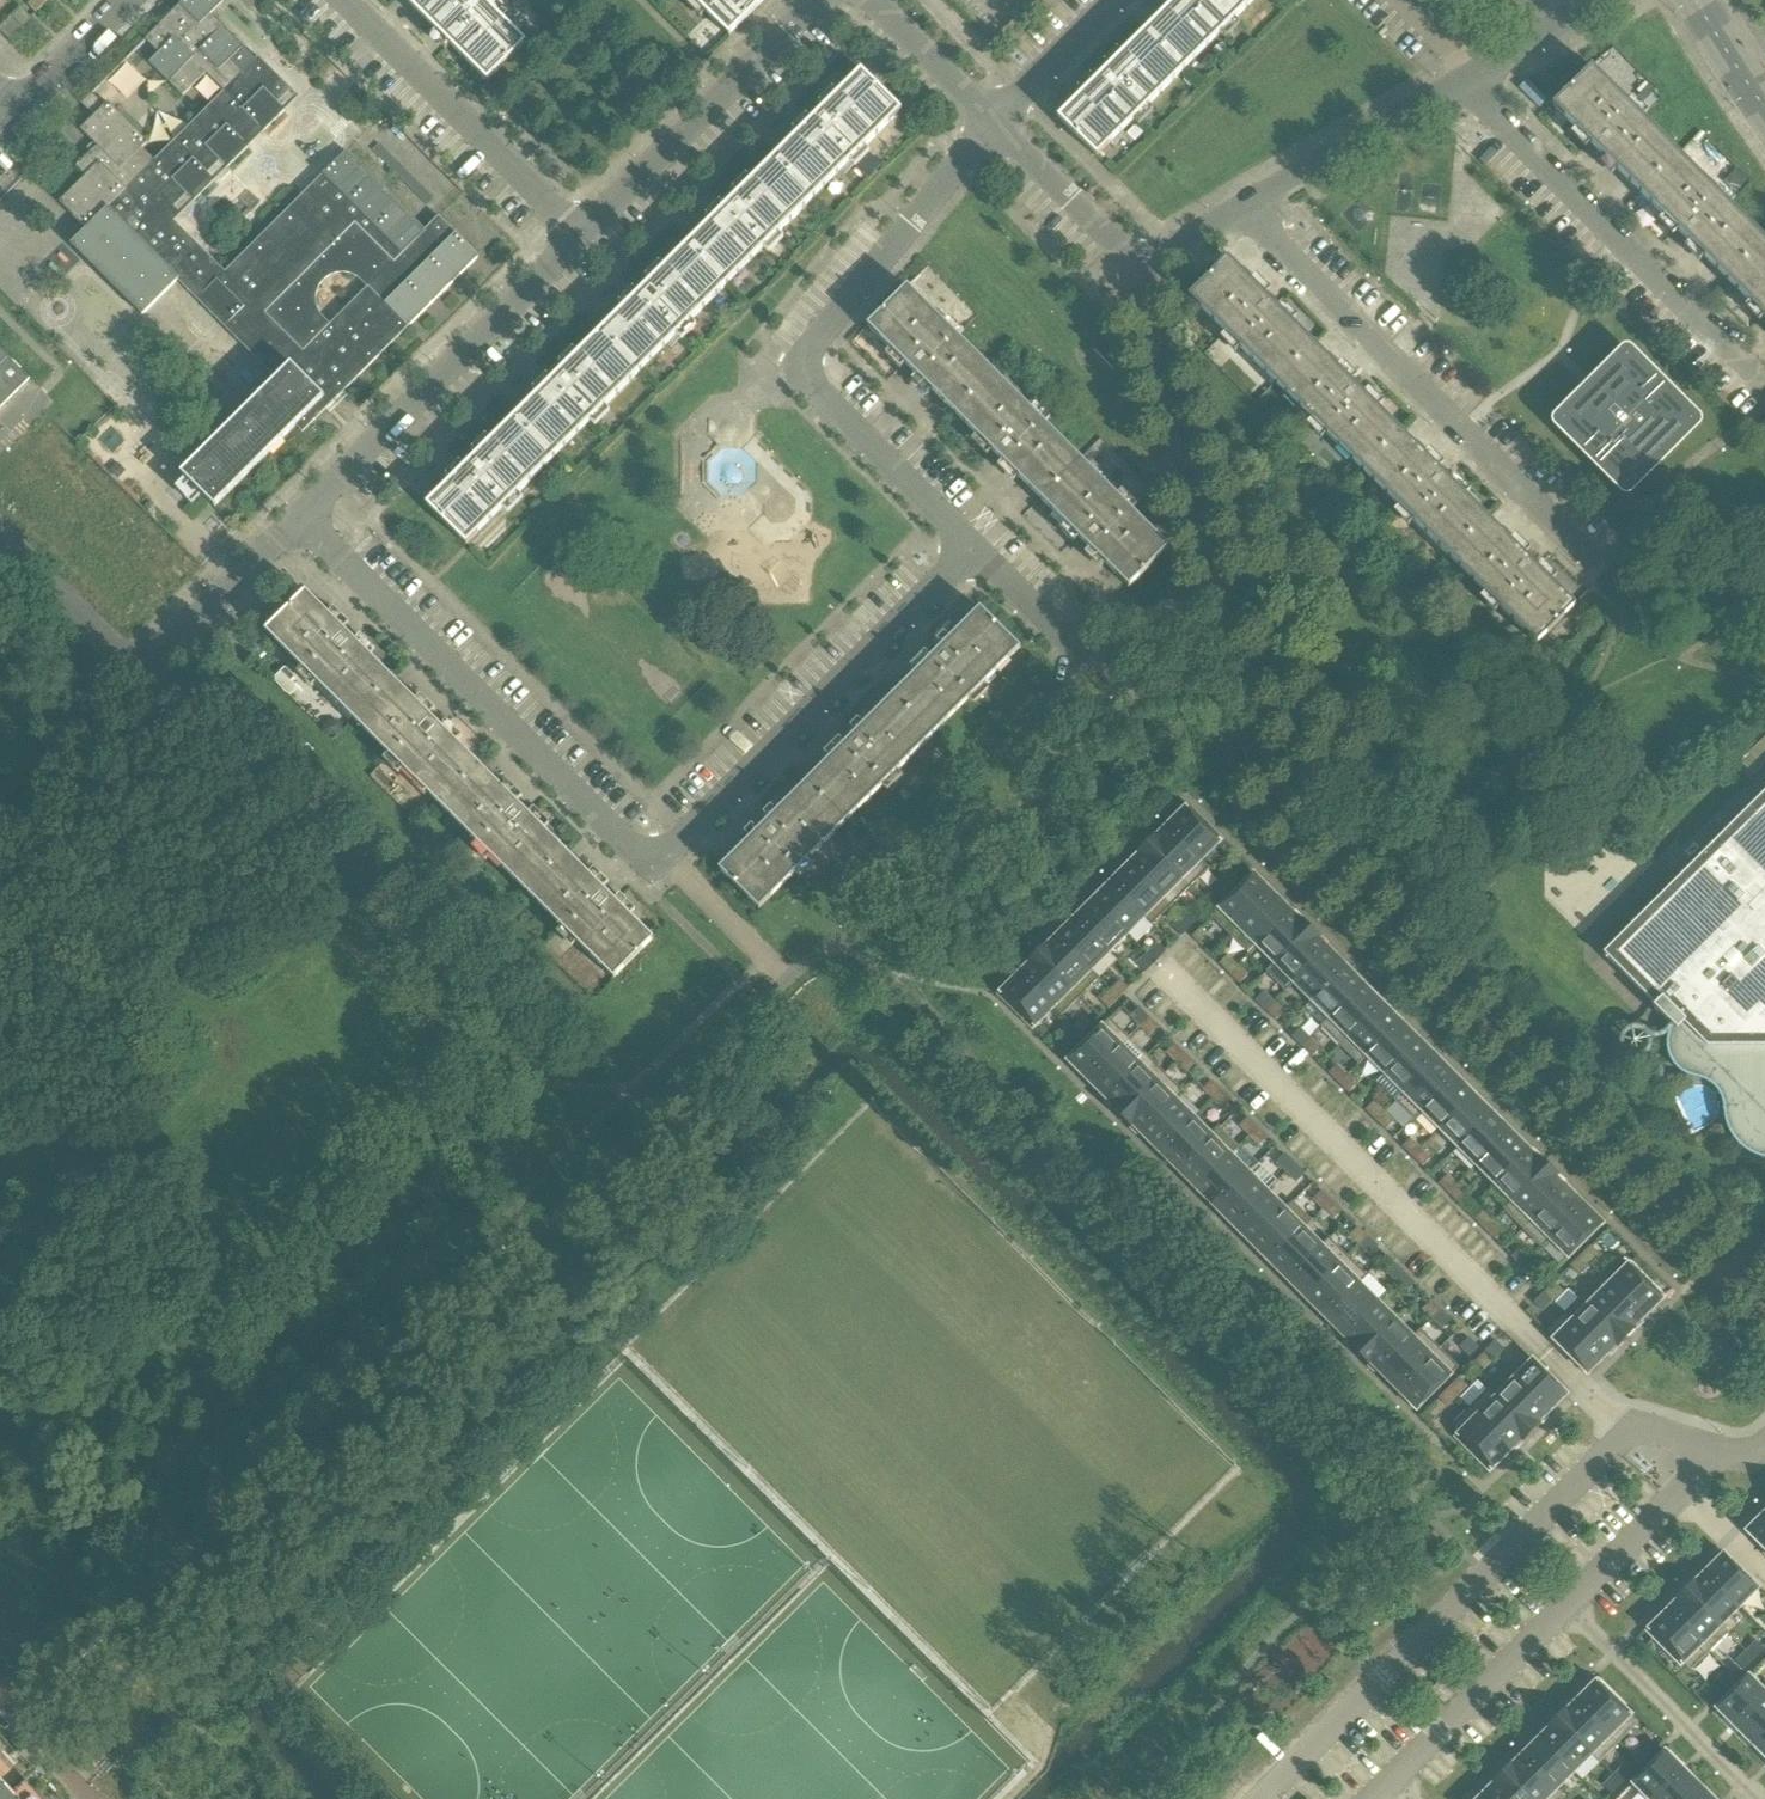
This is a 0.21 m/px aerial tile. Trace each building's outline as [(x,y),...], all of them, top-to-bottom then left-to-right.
[(36,13),(49,0),(33,0),(28,5),(36,13)] [(77,166),(86,175),(59,202),(86,229),(71,244),(142,315),(178,280),(276,378),(181,473),(215,507),(296,425),(303,432),(409,326),(478,256),(438,216),(425,229),(347,151),(290,207),(225,272),(174,221),(265,130),(299,96),(259,56),(243,72),(230,59),(243,45),(210,13),(223,0),(183,0),(146,38),(159,51),(149,61),(183,95),(206,72),(225,90),(155,160),(143,147),(148,142),(108,102),(105,105),(92,92),(81,103),(94,115),(81,129),(97,146),(77,166)] [(487,82),(526,43),(483,0),(405,0),(487,82)] [(729,37),(765,0),(692,0),(729,37)] [(1057,118),(1096,157),(1254,0),(1175,0),(1057,118)] [(21,8),(12,16),(21,26),(30,17),(21,8)] [(1764,318),(1764,240),(1591,66),(1552,105),(1568,121),(1764,318)] [(554,457),(640,371),(745,266),(901,110),(861,70),(426,505),(466,545),(554,457)] [(1638,97),(1649,108),(1660,96),(1649,86),(1638,97)] [(1188,296),(1362,471),(1536,644),(1575,605),(1363,393),(1227,257),(1188,296)] [(867,326),(1128,587),(1168,547),(957,336),(907,286),(867,326)] [(30,378),(0,348),(0,408),(30,378)] [(1557,424),(1568,435),(1619,486),(1630,475),(1637,482),(1661,457),(1655,451),(1668,438),(1674,445),(1687,432),(1680,426),(1691,414),(1629,352),(1628,351),(1626,351),(1625,351),(1624,351),(1623,352),(1592,382),(1568,407),(1557,418),(1556,419),(1556,421),(1556,422),(1556,423),(1557,424)] [(1294,438),(1308,451),(1319,440),(1305,427),(1294,438)] [(653,939),(356,641),(306,591),(266,631),(527,892),(613,979),(653,939)] [(846,822),(933,735),(1020,648),(980,608),(718,869),(759,909),(846,822)] [(337,734),(340,730),(340,726),(336,722),(328,723),(325,726),(325,731),(329,734),(337,734)] [(1764,758),(1764,737),(1755,748),(1764,758)] [(897,796),(904,803),(909,797),(903,790),(897,796)] [(1603,953),(1654,1005),(1653,1007),(1671,1025),(1669,1028),(1668,1032),(1667,1036),(1666,1040),(1666,1044),(1666,1047),(1666,1050),(1668,1056),(1669,1058),(1670,1062),(1672,1065),(1674,1067),(1677,1070),(1680,1072),(1683,1074),(1686,1076),(1689,1077),(1693,1078),(1700,1080),(1703,1081),(1706,1082),(1709,1084),(1712,1087),(1715,1089),(1717,1092),(1722,1102),(1722,1108),(1723,1112),(1723,1117),(1724,1121),(1725,1124),(1726,1128),(1728,1132),(1730,1136),(1733,1139),(1736,1143),(1739,1146),(1742,1149),(1746,1152),(1750,1154),(1754,1156),(1760,1158),(1764,1159),(1764,791),(1603,953)] [(1185,808),(1166,827),(1200,861),(1201,860),(1219,842),(1212,835),(1215,832),(1201,818),(1198,821),(1185,808)] [(847,826),(838,835),(849,847),(859,838),(847,826)] [(1156,833),(1146,843),(1190,887),(1209,868),(1201,860),(1200,861),(1166,827),(1162,831),(1158,835),(1156,833)] [(1134,859),(1129,864),(1171,906),(1190,887),(1146,843),(1145,844),(1135,854),(1137,856),(1134,859)] [(1129,864),(1111,882),(1145,916),(1144,917),(1152,925),(1164,913),(1171,906),(1129,864)] [(1230,871),(1220,881),(1228,889),(1238,879),(1230,871)] [(1230,935),(1230,936),(1272,894),(1253,874),(1219,908),(1211,916),(1230,935)] [(1228,889),(1220,881),(1210,891),(1218,899),(1228,889)] [(1111,882),(1093,900),(1127,934),(1144,917),(1145,916),(1111,882)] [(1249,955),(1257,947),(1256,946),(1290,912),(1272,894),(1230,936),(1249,955)] [(1093,900),(1075,918),(1108,952),(1127,934),(1093,900)] [(1193,907),(1183,917),(1191,926),(1202,915),(1193,907)] [(1262,951),(1274,963),(1274,964),(1311,928),(1300,918),(1298,920),(1295,916),(1290,912),(1256,946),(1257,947),(1262,951)] [(1191,926),(1183,917),(1173,927),(1181,936),(1191,926)] [(1075,918),(1056,936),(1090,970),(1091,970),(1108,952),(1075,918)] [(1210,938),(1200,928),(1191,936),(1201,946),(1210,938)] [(1286,991),(1294,983),(1293,982),(1327,948),(1319,941),(1321,939),(1311,928),(1274,964),(1274,963),(1266,971),(1286,991)] [(1046,942),(1036,953),(1080,997),(1099,978),(1091,970),(1090,970),(1056,936),(1052,941),(1048,944),(1046,942)] [(1157,944),(1146,954),(1155,962),(1165,952),(1157,944)] [(1294,983),(1311,1001),(1345,967),(1344,966),(1333,954),(1327,948),(1293,982),(1294,983)] [(1024,969),(1020,973),(1054,1007),(1053,1008),(1061,1016),(1080,997),(1036,953),(1025,963),(1028,965),(1024,969)] [(1155,962),(1146,954),(1136,964),(1145,972),(1155,962)] [(1218,964),(1229,974),(1237,965),(1227,955),(1218,964)] [(1237,965),(1229,974),(1239,984),(1247,975),(1237,965)] [(1311,1001),(1328,1018),(1329,1019),(1363,985),(1345,967),(1311,1001)] [(1054,1007),(1020,973),(1015,978),(1000,992),(1014,1005),(1011,1008),(1025,1022),(1028,1019),(1034,1026),(1053,1008),(1054,1007)] [(1120,980),(1110,990),(1118,999),(1128,988),(1120,980)] [(1339,1045),(1340,1045),(1382,1003),(1363,985),(1329,1019),(1328,1018),(1320,1026),(1339,1045)] [(1118,999),(1110,990),(1100,1000),(1108,1009),(1118,999)] [(1255,1000),(1265,1010),(1274,1002),(1263,992),(1255,1000)] [(1274,1002),(1265,1010),(1275,1020),(1284,1012),(1274,1002)] [(1359,1064),(1367,1056),(1366,1055),(1400,1021),(1382,1003),(1340,1045),(1359,1064)] [(1129,1016),(1140,1026),(1148,1017),(1138,1007),(1129,1016)] [(1084,1017),(1073,1027),(1082,1035),(1092,1025),(1084,1017)] [(1148,1017),(1140,1026),(1150,1036),(1158,1027),(1148,1017)] [(1067,1060),(1086,1079),(1128,1037),(1109,1018),(1067,1060)] [(1367,1056),(1384,1074),(1418,1040),(1400,1021),(1366,1055),(1367,1056)] [(1082,1035),(1073,1027),(1063,1037),(1072,1045),(1082,1035)] [(1291,1037),(1302,1047),(1310,1038),(1300,1028),(1291,1037)] [(1086,1079),(1105,1097),(1147,1055),(1128,1037),(1086,1079)] [(1310,1038),(1302,1047),(1312,1057),(1320,1048),(1310,1038)] [(1385,1075),(1402,1092),(1436,1058),(1418,1040),(1384,1074),(1385,1075)] [(1166,1052),(1176,1062),(1185,1054),(1174,1044),(1166,1052)] [(1185,1054),(1176,1062),(1186,1073),(1195,1064),(1185,1054)] [(1110,1107),(1121,1118),(1165,1074),(1147,1055),(1105,1097),(1109,1102),(1112,1105),(1110,1107)] [(1414,1120),(1422,1112),(1421,1111),(1455,1077),(1436,1058),(1402,1092),(1394,1100),(1414,1120)] [(1328,1073),(1338,1083),(1346,1075),(1336,1065),(1328,1073)] [(1133,1126),(1141,1134),(1175,1100),(1176,1101),(1184,1093),(1165,1074),(1121,1118),(1131,1128),(1133,1126)] [(1346,1075),(1338,1083),(1348,1093),(1357,1085),(1346,1075)] [(1422,1112),(1439,1129),(1473,1095),(1455,1077),(1421,1111),(1422,1112)] [(1203,1089),(1213,1099),(1221,1091),(1211,1080),(1203,1089)] [(1221,1091),(1213,1099),(1223,1109),(1231,1101),(1221,1091)] [(1439,1129),(1457,1147),(1491,1113),(1473,1095),(1439,1129)] [(1142,1135),(1159,1152),(1193,1118),(1176,1101),(1175,1100),(1141,1134),(1142,1135)] [(1365,1110),(1375,1120),(1383,1112),(1373,1102),(1365,1110)] [(1383,1112),(1375,1120),(1385,1130),(1393,1122),(1383,1112)] [(1476,1166),(1510,1132),(1494,1115),(1491,1113),(1457,1147),(1476,1166)] [(1239,1125),(1249,1136),(1258,1127),(1248,1117),(1239,1125)] [(1159,1152),(1178,1171),(1212,1137),(1211,1136),(1193,1118),(1159,1152)] [(1258,1127),(1249,1136),(1259,1146),(1268,1137),(1258,1127)] [(1185,1178),(1196,1189),(1230,1155),(1231,1156),(1239,1148),(1219,1128),(1211,1136),(1212,1137),(1178,1171),(1185,1178)] [(1476,1166),(1494,1184),(1528,1150),(1510,1132),(1476,1166)] [(1401,1147),(1412,1157),(1420,1149),(1410,1138),(1401,1147)] [(1420,1149),(1412,1157),(1422,1167),(1430,1159),(1420,1149)] [(1499,1188),(1511,1201),(1512,1202),(1548,1166),(1538,1156),(1536,1158),(1532,1154),(1528,1150),(1494,1184),(1499,1188)] [(1276,1162),(1286,1172),(1294,1164),(1284,1154),(1276,1162)] [(1196,1189),(1214,1207),(1248,1173),(1231,1156),(1230,1155),(1196,1189)] [(1294,1164),(1286,1172),(1296,1182),(1304,1174),(1294,1164)] [(1522,1228),(1522,1229),(1565,1186),(1557,1179),(1559,1177),(1548,1166),(1512,1202),(1511,1201),(1503,1209),(1522,1228)] [(1214,1207),(1233,1226),(1267,1192),(1266,1191),(1248,1173),(1214,1207)] [(1438,1183),(1448,1193),(1456,1185),(1446,1175),(1438,1183)] [(1456,1185),(1448,1193),(1458,1203),(1466,1195),(1456,1185)] [(1542,1248),(1550,1239),(1549,1239),(1583,1205),(1565,1186),(1522,1229),(1542,1248)] [(1313,1199),(1323,1209),(1331,1201),(1321,1191),(1313,1199)] [(1233,1226),(1251,1244),(1285,1210),(1284,1209),(1267,1192),(1233,1226)] [(1251,1244),(1269,1262),(1303,1228),(1304,1229),(1312,1221),(1292,1201),(1284,1209),(1285,1210),(1251,1244)] [(1331,1201),(1323,1209),(1333,1219),(1341,1211),(1331,1201)] [(1549,1239),(1550,1239),(1568,1258),(1602,1224),(1583,1205),(1549,1239)] [(1474,1220),(1484,1230),(1493,1222),(1483,1211),(1474,1220)] [(1493,1222),(1484,1230),(1494,1240),(1503,1232),(1493,1222)] [(1349,1235),(1359,1246),(1368,1237),(1358,1227),(1349,1235)] [(1269,1262),(1288,1281),(1322,1247),(1321,1246),(1308,1233),(1304,1229),(1303,1228),(1269,1262)] [(1368,1237),(1359,1246),(1369,1256),(1378,1247),(1368,1237)] [(1288,1281),(1306,1299),(1348,1257),(1329,1238),(1321,1246),(1322,1247),(1288,1281)] [(1590,1246),(1580,1256),(1589,1264),(1599,1254),(1590,1246)] [(1511,1256),(1521,1266),(1529,1258),(1519,1248),(1511,1256)] [(1589,1264),(1580,1256),(1570,1266),(1578,1274),(1589,1264)] [(1306,1299),(1324,1317),(1358,1283),(1359,1284),(1367,1276),(1348,1257),(1306,1299)] [(1620,1257),(1600,1276),(1642,1318),(1661,1299),(1650,1287),(1648,1286),(1651,1283),(1640,1272),(1637,1269),(1634,1272),(1628,1265),(1620,1257)] [(1529,1258),(1521,1266),(1531,1276),(1540,1268),(1529,1258)] [(1386,1272),(1396,1282),(1404,1274),(1394,1263),(1386,1272)] [(1404,1274),(1396,1282),(1406,1292),(1414,1284),(1404,1274)] [(1600,1276),(1582,1294),(1626,1338),(1636,1328),(1634,1326),(1642,1318),(1600,1276)] [(1554,1282),(1544,1292),(1552,1301),(1562,1291),(1554,1282)] [(1324,1317),(1342,1335),(1376,1301),(1359,1284),(1358,1283),(1324,1317)] [(1552,1301),(1544,1292),(1533,1302),(1542,1311),(1552,1301)] [(1563,1313),(1571,1322),(1572,1321),(1606,1355),(1610,1350),(1614,1347),(1616,1349),(1626,1338),(1582,1294),(1582,1295),(1563,1313)] [(1422,1308),(1432,1318),(1441,1310),(1430,1300),(1422,1308)] [(1348,1345),(1358,1355),(1394,1319),(1376,1301),(1342,1335),(1344,1337),(1350,1343),(1348,1345)] [(1441,1310),(1432,1318),(1442,1329),(1451,1320),(1441,1310)] [(1375,1368),(1379,1372),(1413,1338),(1412,1337),(1394,1319),(1358,1355),(1369,1366),(1371,1364),(1375,1368)] [(1606,1355),(1572,1321),(1571,1322),(1568,1325),(1553,1340),(1568,1355),(1586,1374),(1606,1355)] [(1379,1372),(1397,1390),(1439,1348),(1420,1329),(1412,1337),(1413,1338),(1379,1372)] [(1459,1346),(1470,1356),(1478,1348),(1468,1337),(1459,1346)] [(1495,1341),(1485,1351),(1493,1359),(1503,1349),(1495,1341)] [(1439,1348),(1397,1390),(1416,1409),(1458,1367),(1439,1348)] [(1493,1359),(1485,1351),(1475,1361),(1483,1369),(1493,1359)] [(1532,1360),(1513,1379),(1547,1413),(1566,1394),(1565,1393),(1561,1388),(1535,1363),(1532,1360)] [(1458,1377),(1448,1387),(1457,1396),(1467,1386),(1458,1377)] [(1513,1379),(1496,1397),(1495,1398),(1531,1433),(1541,1423),(1539,1421),(1543,1417),(1547,1413),(1513,1379)] [(1457,1396),(1448,1387),(1438,1398),(1446,1406),(1457,1396)] [(1488,1389),(1468,1408),(1511,1449),(1514,1446),(1518,1442),(1520,1444),(1531,1433),(1495,1398),(1496,1397),(1488,1389)] [(1511,1449),(1468,1408),(1449,1427),(1457,1435),(1464,1442),(1462,1444),(1476,1458),(1478,1456),(1491,1469),(1511,1449)] [(1764,1512),(1746,1531),(1764,1551),(1764,1513),(1764,1512)] [(1723,1554),(1704,1573),(1738,1607),(1757,1588),(1723,1554)] [(1738,1607),(1704,1573),(1696,1581),(1694,1579),(1684,1589),(1720,1625),(1738,1607)] [(1720,1625),(1684,1589),(1673,1600),(1675,1602),(1667,1610),(1709,1652),(1729,1633),(1720,1625)] [(1690,1671),(1709,1652),(1667,1610),(1648,1629),(1661,1642),(1659,1644),(1673,1658),(1675,1656),(1690,1671)] [(1755,1641),(1745,1651),(1754,1659),(1764,1649),(1755,1641)] [(1754,1659),(1745,1651),(1735,1661),(1744,1669),(1754,1659)] [(1735,1678),(1727,1669),(1717,1679),(1725,1688),(1735,1678)] [(1747,1676),(1715,1708),(1734,1727),(1764,1696),(1764,1693),(1747,1676)] [(1453,1694),(1439,1681),(1430,1690),(1444,1703),(1453,1694)] [(1576,1701),(1618,1743),(1637,1724),(1622,1709),(1625,1707),(1610,1693),(1608,1695),(1595,1682),(1576,1701)] [(1753,1745),(1764,1733),(1764,1696),(1734,1727),(1753,1745)] [(1566,1707),(1555,1718),(1591,1754),(1599,1762),(1618,1743),(1576,1701),(1568,1709),(1566,1707)] [(1591,1754),(1555,1718),(1545,1728),(1547,1730),(1539,1738),(1573,1772),(1591,1754)] [(1753,1745),(1764,1757),(1764,1733),(1753,1745)] [(1555,1790),(1556,1789),(1573,1772),(1539,1738),(1521,1756),(1555,1790)] [(1650,1755),(1641,1747),(1631,1757),(1639,1765),(1650,1755)] [(1683,1770),(1664,1751),(1632,1783),(1648,1798),(1654,1798),(1683,1770)] [(1501,1772),(1527,1798),(1562,1798),(1564,1797),(1556,1789),(1555,1790),(1521,1756),(1513,1764),(1511,1762),(1501,1772)] [(14,1798),(31,1798),(31,1793),(0,1759),(0,1784),(14,1798)] [(1623,1765),(1613,1775),(1621,1783),(1631,1773),(1623,1765)] [(1701,1788),(1683,1770),(1654,1798),(1690,1798),(1701,1788)] [(1501,1772),(1490,1783),(1492,1785),(1484,1793),(1490,1798),(1527,1798),(1501,1772)] [(1621,1783),(1613,1775),(1603,1785),(1611,1794),(1621,1783)] [(1690,1798),(1712,1798),(1701,1788),(1690,1798)]
